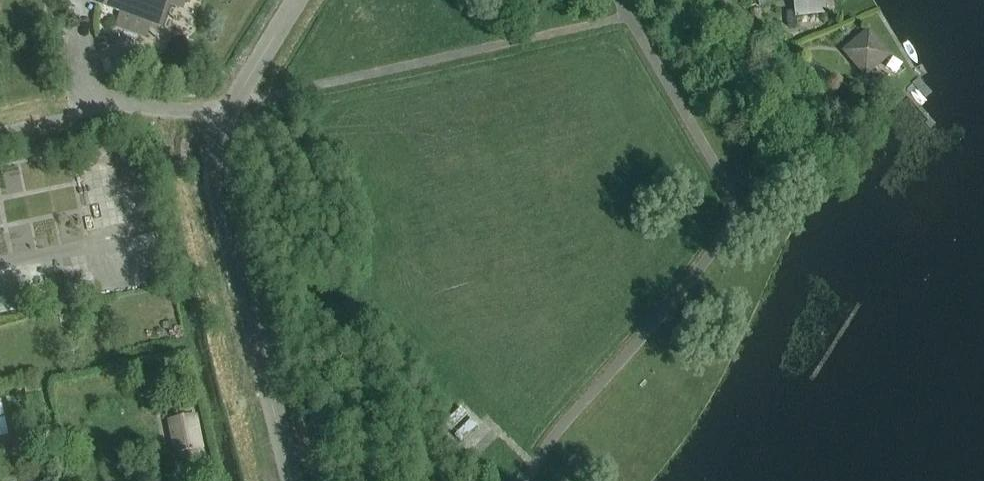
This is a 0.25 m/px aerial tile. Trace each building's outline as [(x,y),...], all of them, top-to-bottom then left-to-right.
[(122,11),(117,26),(146,37),(152,22),(161,26),(170,3),(177,5),(184,2),(184,0),(90,0),(122,11)] [(825,13),(823,0),(795,0),(796,11),(787,12),(789,27),(798,26),(797,16),(825,13)] [(866,75),(889,55),(870,32),(846,52),(866,75)] [(806,67),(801,75),(815,83),(819,74),(806,67)] [(821,74),(816,83),(827,89),(832,80),(821,74)] [(188,400),(177,402),(180,416),(191,414),(188,400)] [(177,452),(202,447),(196,416),(192,417),(192,419),(171,423),(177,452)] [(27,458),(30,468),(46,464),(44,454),(27,458)]
